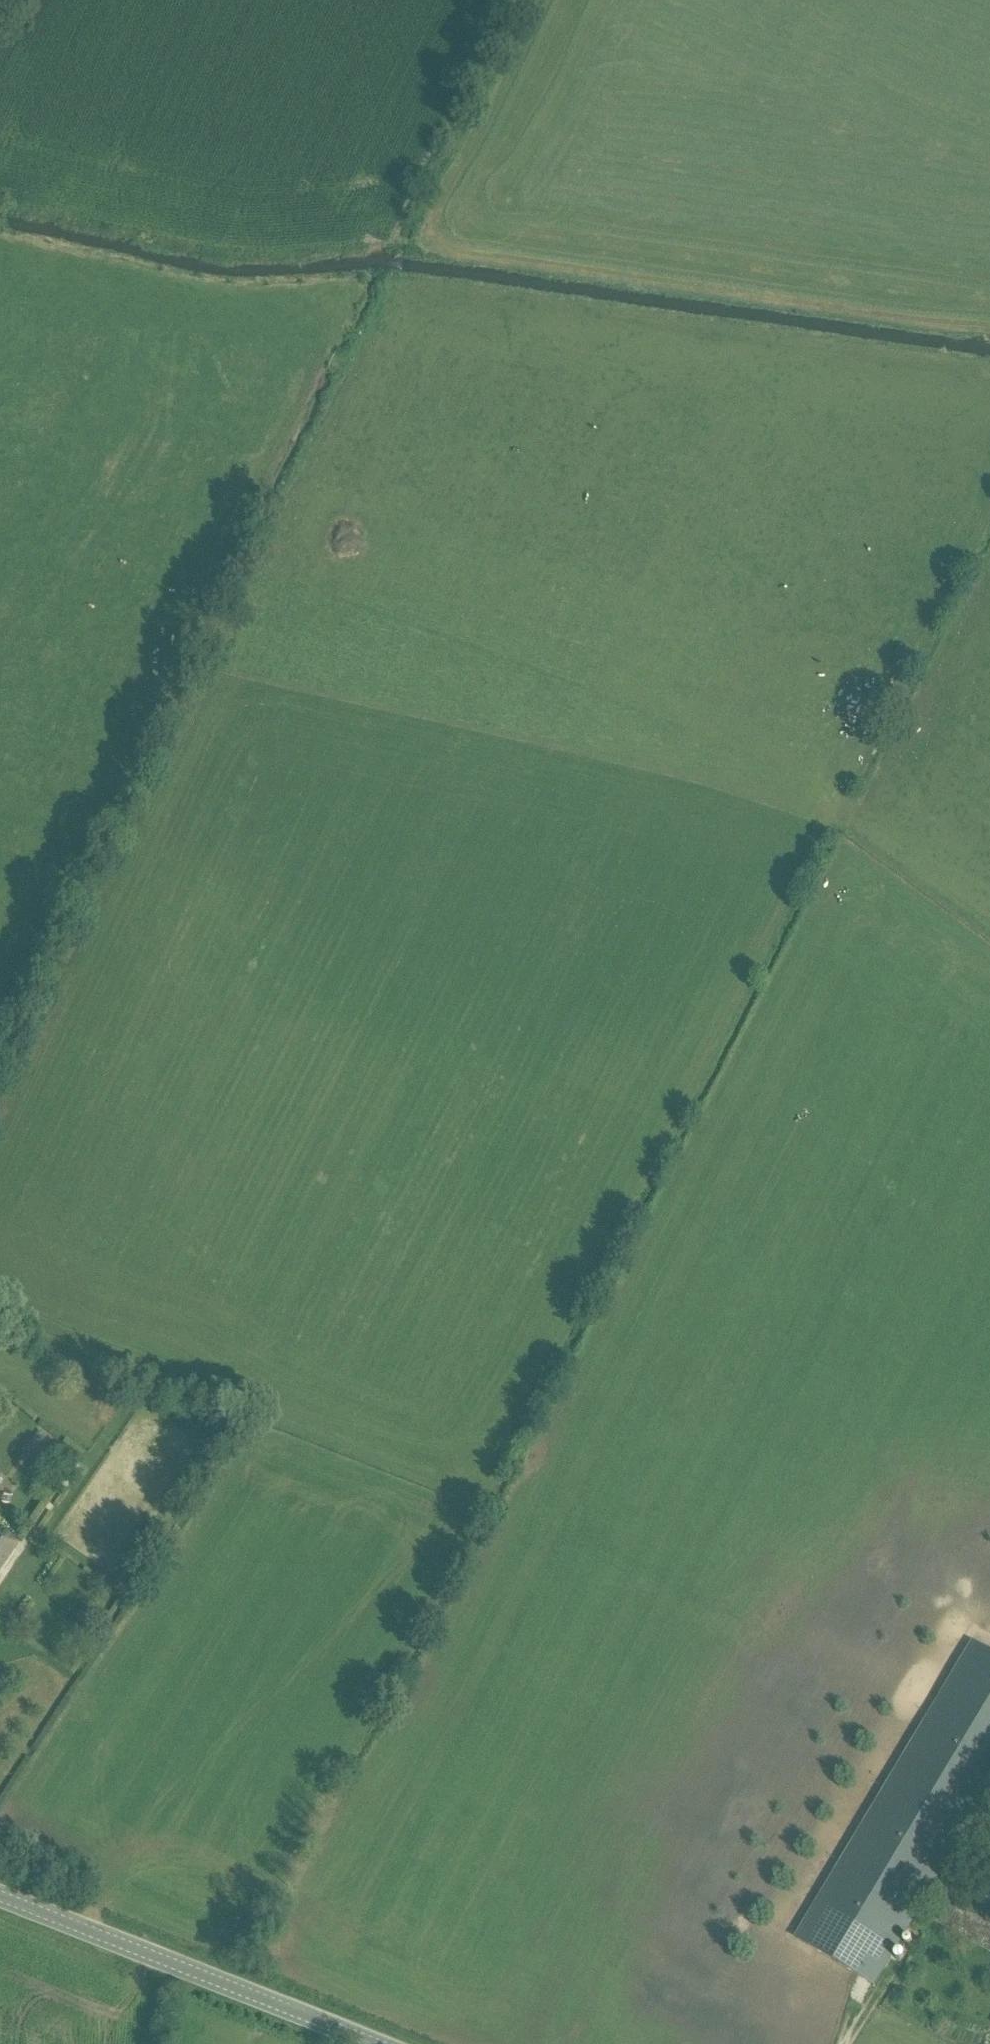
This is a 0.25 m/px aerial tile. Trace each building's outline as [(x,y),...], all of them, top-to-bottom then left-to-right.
[(18,1547),(0,1533),(0,1571),(18,1547)] [(872,1984),(989,1787),(989,1652),(975,1643),(798,1939),(872,1984)] [(936,1921),(989,1951),(989,1925),(947,1901),(936,1921)]
